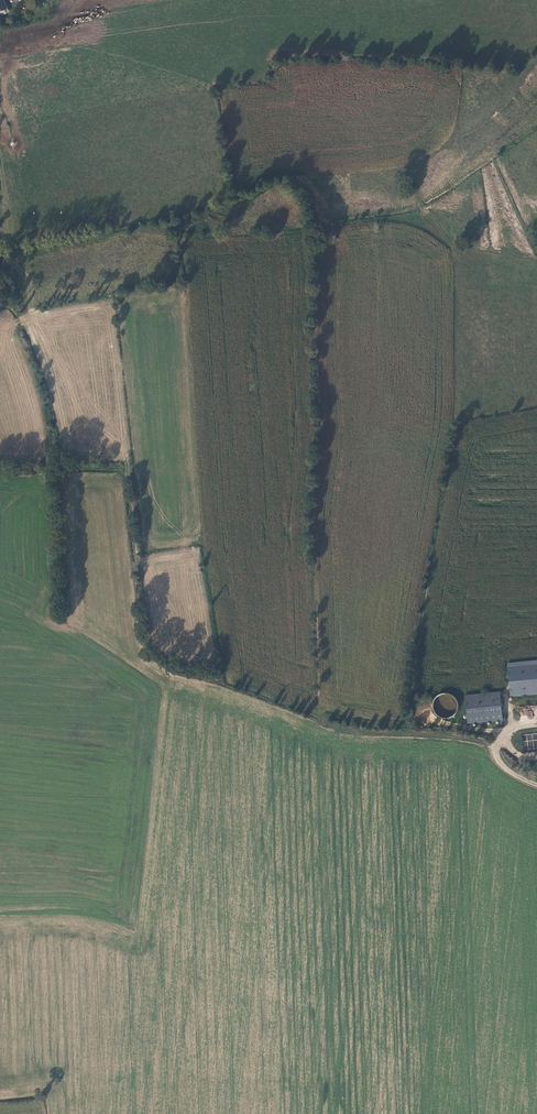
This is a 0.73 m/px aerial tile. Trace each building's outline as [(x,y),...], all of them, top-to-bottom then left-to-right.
[(507,664),(510,693),(536,690),(536,661),(507,664)] [(462,693),(465,722),(500,718),(498,689),(462,693)] [(451,720),(459,699),(442,692),(438,702),(437,701),(432,712),(451,720)] [(522,734),(523,752),(536,751),(536,734),(522,734)]
